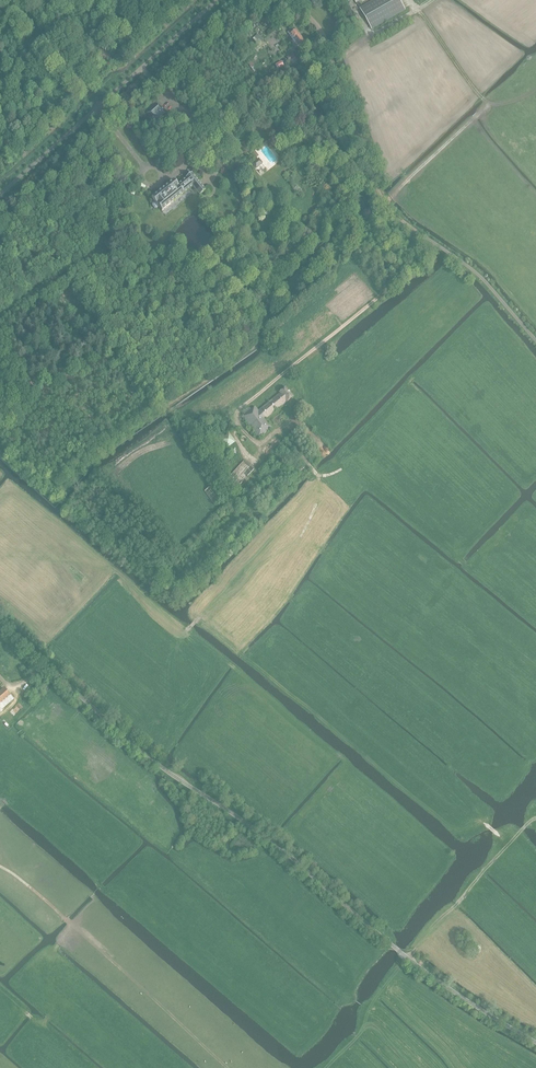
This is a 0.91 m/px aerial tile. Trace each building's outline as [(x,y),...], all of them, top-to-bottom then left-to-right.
[(360,3),(358,4),(371,28),(405,10),(400,0),(376,0),(363,7),(360,3)] [(273,22),(282,17),(279,13),(280,12),(278,9),(269,15),(273,22)] [(305,42),(294,27),(288,32),(290,35),(298,46),(305,42)] [(264,47),(267,45),(258,34),(254,37),(260,44),(260,43),(264,47)] [(157,125),(168,115),(157,104),(147,114),(157,125)] [(221,147),(221,148),(219,145),(215,148),(217,151),(219,154),(223,150),(221,147)] [(256,168),(262,163),(259,158),(252,164),(256,168)] [(206,191),(202,186),(192,173),(186,178),(186,179),(178,186),(174,181),(152,198),(155,202),(153,204),(153,206),(155,209),(157,209),(159,207),(162,211),(184,194),(184,193),(192,187),(200,196),(206,191)] [(266,419),(269,416),(293,397),(286,387),(279,393),(280,393),(259,411),(255,407),(251,410),(249,407),(242,413),(245,416),(242,418),(259,438),(272,428),(266,419)] [(255,471),(244,461),(226,481),(236,491),(255,471)] [(213,485),(205,491),(214,505),(223,499),(213,485)] [(14,699),(5,688),(0,692),(0,711),(14,699)]
